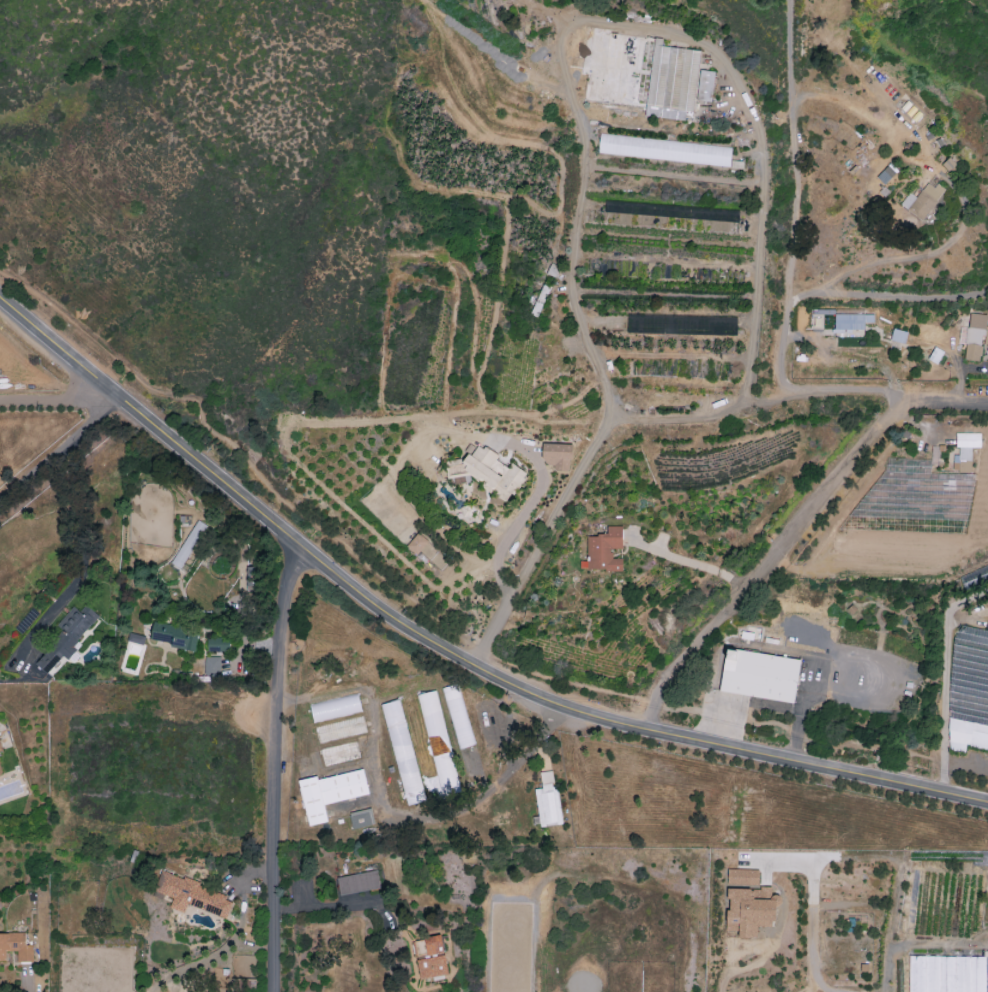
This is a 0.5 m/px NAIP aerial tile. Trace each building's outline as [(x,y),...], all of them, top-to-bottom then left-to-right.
[(699,50),(662,47),(662,40),(643,38),(639,72),(649,73),(645,117),(692,122),(699,50)] [(715,72),(700,70),(696,100),(710,102),(715,72)] [(598,154),(730,166),(731,147),(599,135),(598,154)] [(900,204),(920,221),(944,193),(930,181),(921,191),(915,186),(900,204)] [(864,330),(864,323),(874,323),(874,315),(864,315),(864,310),(835,310),(835,330),(864,330)] [(985,327),(986,315),(970,313),(968,328),(960,327),(958,343),(966,344),(964,360),(980,361),(982,345),(987,345),(987,328),(985,327)] [(890,340),(904,344),(907,333),(893,329),(890,340)] [(980,448),(980,427),(956,428),(957,455),(953,455),(953,473),(971,472),(970,448),(980,448)] [(526,473),(511,464),(508,468),(496,461),(498,456),(476,443),(460,470),(510,500),(526,473)] [(571,472),(572,445),(542,444),(542,464),(553,464),(553,471),(571,472)] [(171,563),(182,570),(207,526),(196,520),(171,563)] [(621,526),(607,527),(607,535),(586,536),(587,561),(580,561),(580,570),(622,570),(622,559),(612,559),(612,549),(621,549),(621,526)] [(428,541),(418,532),(406,547),(416,555),(428,541)] [(100,617),(85,605),(80,612),(73,606),(57,625),(63,630),(34,663),(49,676),(100,617)] [(170,647),(195,652),(199,633),(153,624),(150,639),(171,643),(170,647)] [(146,637),(130,633),(127,641),(143,645),(146,637)] [(207,652),(228,652),(227,637),(206,637),(207,652)] [(794,703),(800,659),(725,649),(719,692),(794,703)] [(469,725),(458,685),(442,689),(453,729),(469,725)] [(417,695),(440,797),(459,793),(436,691),(417,695)] [(309,702),(312,721),(360,714),(358,696),(309,702)] [(401,700),(382,704),(405,806),(424,802),(401,700)] [(368,795),(363,770),(318,779),(317,777),(298,781),(308,826),(327,822),(324,804),(368,795)] [(535,789),(540,827),(562,824),(557,786),(553,787),(551,771),(539,773),(542,788),(535,789)] [(758,885),(758,870),(727,869),(727,885),(758,885)] [(340,896),(381,888),(377,870),(336,878),(340,896)] [(227,918),(234,896),(160,873),(154,892),(172,898),(169,908),(184,912),(186,906),(227,918)] [(727,931),(738,931),(738,938),(756,938),(756,927),(774,927),(774,887),(759,887),(759,889),(727,889),(727,931)] [(6,961),(6,951),(17,951),(17,962),(33,962),(33,945),(25,945),(25,933),(0,933),(0,961),(6,961)] [(419,980),(447,975),(441,936),(413,940),(419,980)] [(909,956),(909,991),(987,991),(987,957),(909,956)] [(232,987),(253,988),(253,980),(233,979),(232,987)]
